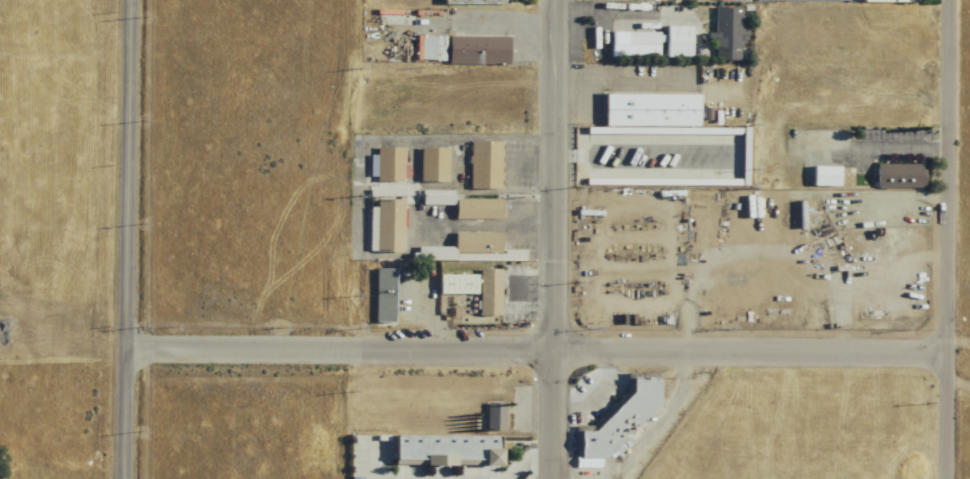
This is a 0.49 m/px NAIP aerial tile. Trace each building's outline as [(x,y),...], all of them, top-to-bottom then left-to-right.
[(738,59),(738,40),(743,40),(743,7),(713,7),(713,59),(738,59)] [(688,25),(662,25),(662,58),(688,58),(688,25)] [(656,57),(656,32),(609,32),(609,57),(656,57)] [(505,63),(505,37),(445,37),(445,63),(505,63)] [(601,92),(601,127),(697,127),(697,92),(601,92)] [(467,189),(499,189),(499,141),(467,141),(467,189)] [(401,182),(401,147),(373,147),(373,182),(401,182)] [(417,148),(417,182),(445,182),(445,148),(417,148)] [(922,187),(922,164),(873,164),(873,187),(922,187)] [(836,185),(836,166),(810,166),(810,185),(836,185)] [(417,190),(417,205),(451,205),(451,220),(498,219),(498,199),(449,199),(449,190),(417,190)] [(401,252),(402,195),(369,194),(368,252),(401,252)] [(452,254),(499,254),(499,233),(451,233),(451,246),(414,246),(414,260),(452,260),(452,254)] [(392,322),(392,269),(372,269),(372,322),(392,322)] [(497,269),(476,269),(476,315),(497,315),(497,269)] [(472,274),(434,274),(434,294),(472,294),(472,274)] [(574,458),(613,458),(613,446),(654,405),(654,375),(625,375),(625,393),(590,427),(573,428),(574,458)] [(483,430),(502,430),(502,403),(483,403),(483,430)] [(496,465),(496,435),(390,435),(390,465),(496,465)]
